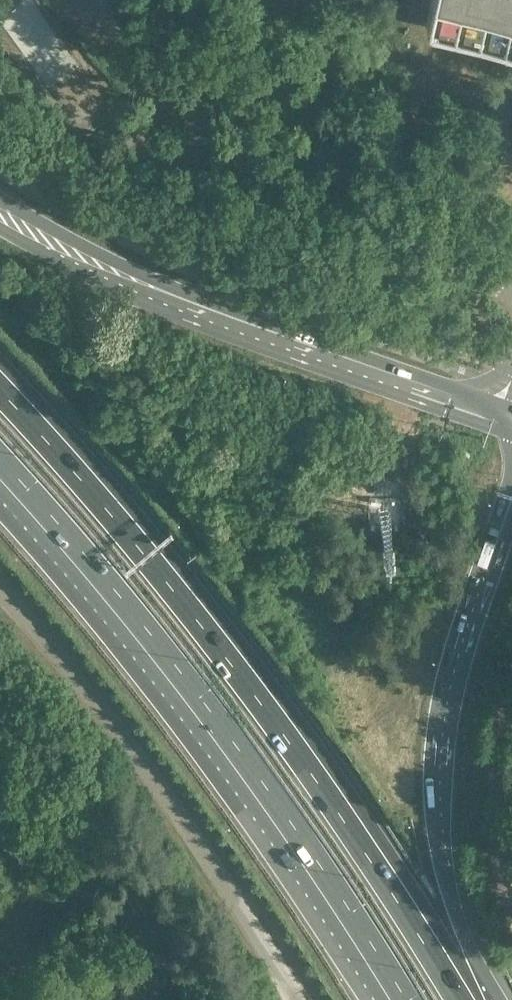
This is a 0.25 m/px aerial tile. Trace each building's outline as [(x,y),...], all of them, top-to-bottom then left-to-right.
[(426,22),(511,42),(511,0),(431,0),(426,22)]
